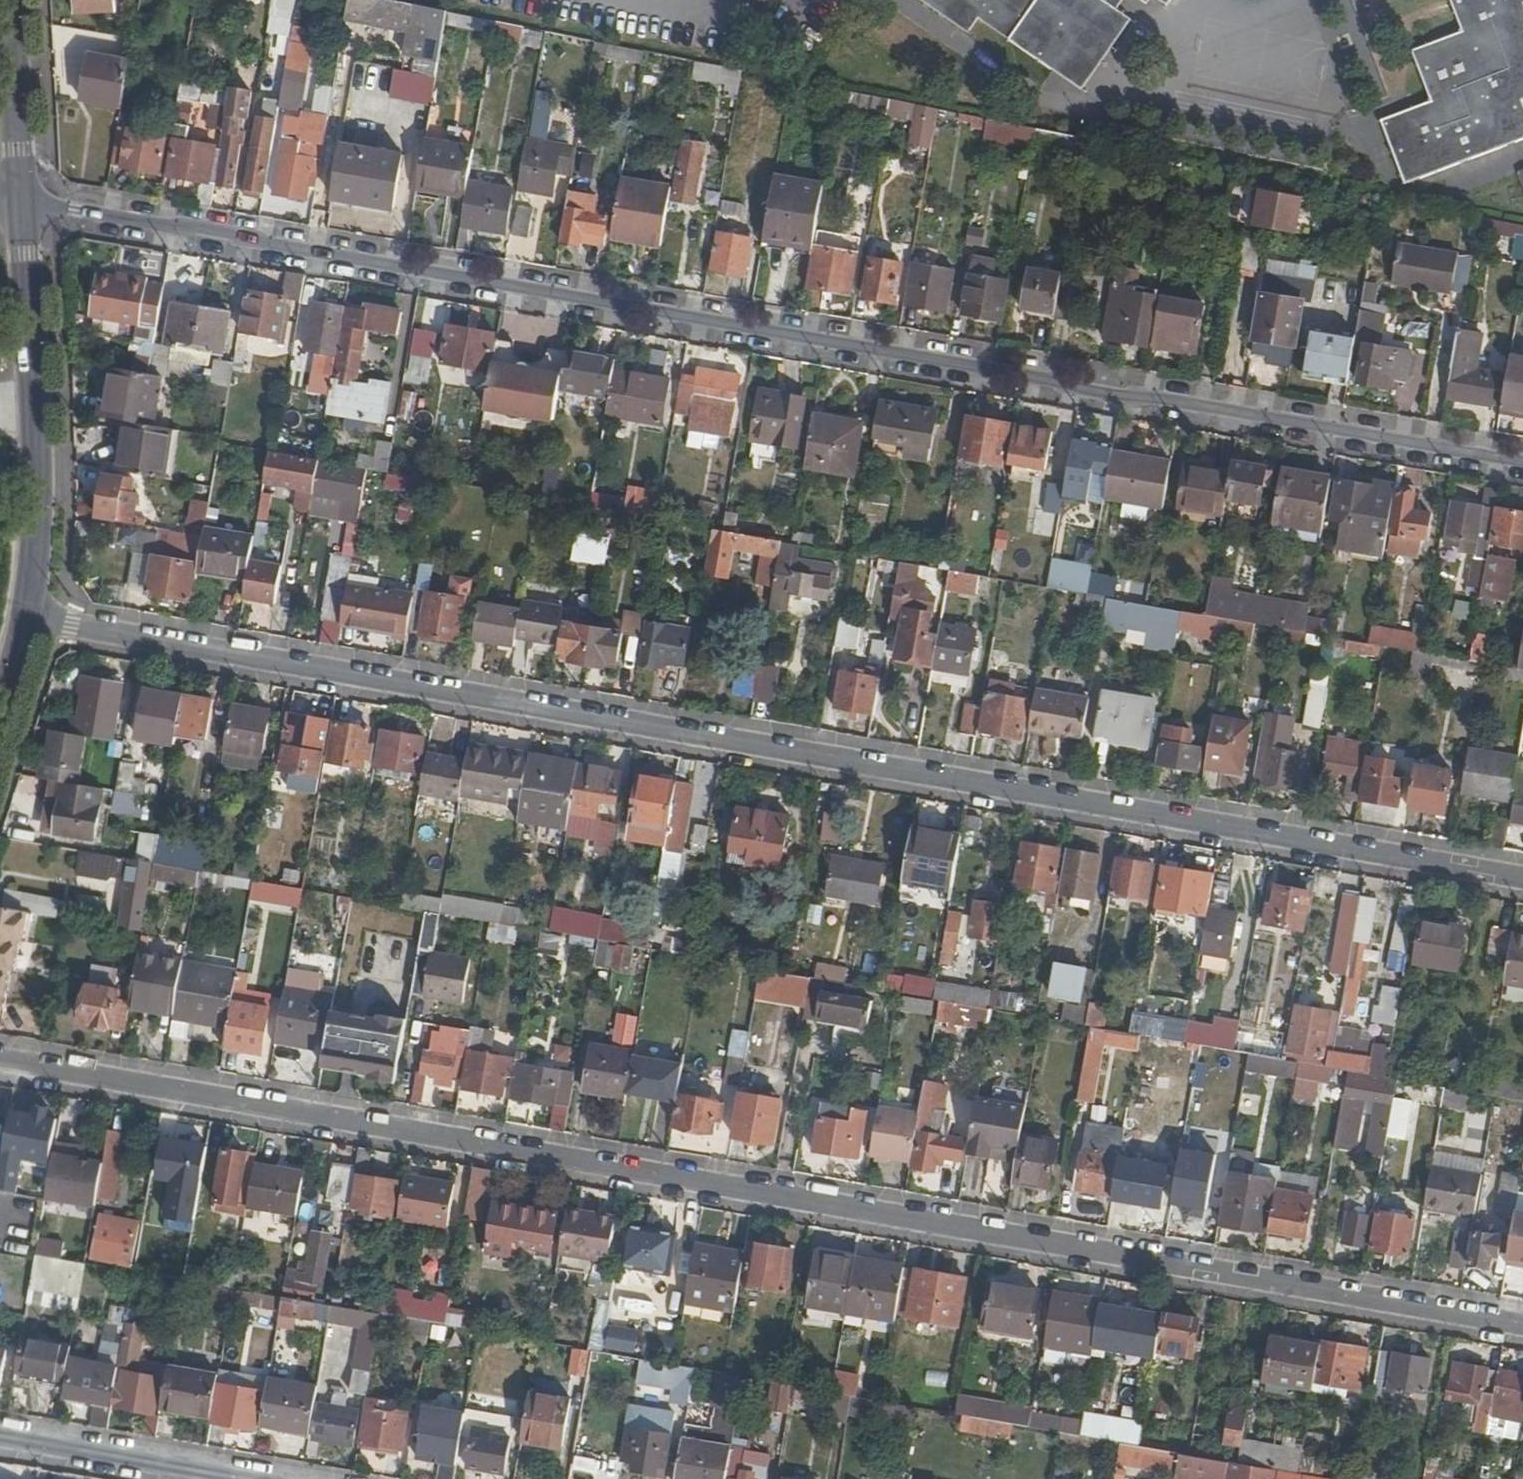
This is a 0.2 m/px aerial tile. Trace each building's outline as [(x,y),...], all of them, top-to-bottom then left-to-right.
[(114,0),(72,0),(73,15),(114,13),(114,0)] [(446,12),(395,2),(384,0),(347,0),(344,18),(442,37),(444,21),(446,12)] [(969,31),(980,17),(1055,69),(1083,88),(1132,18),(1117,9),(1123,0),(1105,0),(923,0),(969,31)] [(1431,101),(1412,108),(1382,119),(1406,182),(1522,138),(1522,101),(1522,100),(1522,0),(1451,0),(1462,30),(1412,49),(1431,101)] [(495,22),(446,12),(444,21),(493,32),(495,22)] [(359,26),(343,23),(339,45),(356,48),(359,26)] [(499,47),(525,45),(523,23),(497,25),(499,47)] [(542,47),(544,35),(528,31),(525,44),(542,47)] [(641,64),(643,51),(602,43),(593,42),(590,55),(641,64)] [(120,110),(128,64),(86,56),(79,104),(120,110)] [(738,87),(740,71),(694,62),(691,78),(738,87)] [(430,104),(435,76),(389,68),(384,96),(430,104)] [(307,81),(284,77),(279,105),(276,125),(299,129),(307,81)] [(791,81),(772,78),(770,88),(790,91),(791,81)] [(249,91),(230,88),(214,184),(214,186),(233,188),(240,143),(242,144),(244,128),(236,127),(237,119),(245,120),(249,91)] [(887,100),(840,91),(837,104),(886,115),(887,100)] [(930,149),(937,110),(887,100),(886,115),(885,117),(911,121),(906,144),(930,149)] [(243,198),(260,201),(268,152),(271,153),(276,125),(279,105),(264,103),(262,117),(257,116),(243,198)] [(533,109),(527,141),(545,145),(550,111),(533,109)] [(984,132),(986,120),(958,114),(957,121),(970,124),(969,129),(984,132)] [(1032,145),(1035,129),(1016,125),(986,120),(984,132),(984,136),(1032,145)] [(214,186),(214,184),(208,183),(214,149),(179,143),(181,128),(173,127),(170,142),(173,142),(167,177),(201,183),(199,188),(195,208),(209,210),(214,186)] [(166,163),(169,149),(163,149),(165,137),(117,129),(110,167),(158,175),(160,163),(166,163)] [(322,147),(324,137),(285,129),(274,197),(305,201),(314,146),(322,147)] [(1084,139),(1035,129),(1032,145),(1032,146),(1082,157),(1084,139)] [(352,148),(342,146),(332,201),(390,211),(400,157),(371,152),(374,135),(355,131),(352,148)] [(464,200),(473,150),(424,141),(417,187),(447,192),(446,197),(464,200)] [(526,141),(517,190),(550,196),(554,173),(555,168),(564,170),(566,170),(569,148),(545,145),(527,141),(526,141)] [(693,205),(703,146),(683,142),(673,201),(693,205)] [(589,154),(574,151),(569,177),(585,179),(589,154)] [(812,250),(823,187),(774,178),(763,241),(812,250)] [(1295,228),(1301,192),(1255,182),(1251,203),(1256,203),(1253,220),(1295,228)] [(455,253),(469,255),(472,236),(471,230),(505,236),(512,192),(471,184),(463,228),(459,227),(455,253)] [(660,247),(669,189),(652,187),(651,192),(620,186),(612,233),(642,239),(642,244),(660,247)] [(417,187),(415,194),(446,199),(446,197),(447,192),(417,187)] [(566,195),(564,210),(567,210),(560,246),(579,248),(581,236),(605,239),(608,216),(593,214),(595,199),(566,195)] [(741,206),(721,202),(718,214),(739,218),(741,206)] [(532,209),(517,206),(512,236),(527,238),(532,209)] [(1478,217),(1476,230),(1516,238),(1513,258),(1522,260),(1522,226),(1478,217)] [(756,234),(743,232),(742,237),(717,233),(711,272),(749,279),(756,234)] [(812,250),(763,241),(761,248),(811,256),(812,250)] [(1451,292),(1458,254),(1399,243),(1392,281),(1451,292)] [(856,255),(815,248),(808,289),(849,295),(856,255)] [(1002,322),(1008,283),(997,281),(1000,263),(973,258),(963,315),(1002,322)] [(894,304),(901,266),(871,261),(865,298),(894,304)] [(953,272),(911,264),(904,305),(946,313),(953,272)] [(1316,269),(1299,265),(1296,279),(1314,282),(1316,269)] [(1137,274),(1117,270),(1104,340),(1148,347),(1157,291),(1135,287),(1137,274)] [(1055,316),(1061,276),(1027,271),(1021,311),(1055,316)] [(129,282),(130,275),(117,272),(116,279),(129,282)] [(1266,364),(1290,368),(1300,301),(1310,303),(1314,282),(1296,279),(1264,273),(1251,353),(1266,357),(1266,364)] [(89,316),(156,329),(163,286),(146,283),(147,278),(130,275),(129,282),(116,279),(96,276),(89,316)] [(299,305),(304,278),(288,275),(284,302),(299,305)] [(1071,322),(1077,287),(1061,284),(1055,319),(1071,322)] [(284,299),(248,294),(241,334),(239,334),(236,353),(244,355),(247,336),(277,340),(276,345),(283,346),(289,311),(283,309),(284,299)] [(1362,303),(1363,296),(1352,294),(1349,308),(1361,310),(1362,303)] [(1373,298),(1363,296),(1362,303),(1372,304),(1373,298)] [(333,377),(344,309),(337,308),(338,301),(326,299),(325,306),(314,304),(305,350),(328,355),(327,363),(322,363),(320,376),(333,377)] [(1205,308),(1162,300),(1158,325),(1156,325),(1152,348),(1197,356),(1205,308)] [(167,348),(153,345),(148,375),(162,377),(164,377),(167,361),(206,368),(208,355),(221,357),(229,313),(174,303),(167,348)] [(1370,312),(1372,304),(1362,303),(1361,310),(1357,333),(1355,344),(1364,346),(1358,384),(1390,389),(1392,377),(1406,380),(1410,354),(1396,352),(1396,351),(1373,346),(1376,327),(1380,327),(1382,315),(1370,312)] [(332,384),(326,418),(383,426),(389,389),(369,386),(369,390),(354,387),(364,329),(397,335),(400,312),(368,307),(367,313),(347,310),(334,384),(332,384)] [(1413,334),(1432,336),(1434,321),(1414,319),(1413,334)] [(1306,379),(1348,386),(1355,344),(1357,333),(1313,326),(1306,379)] [(487,372),(493,335),(448,327),(442,364),(487,372)] [(1506,382),(1507,374),(1478,369),(1484,335),(1459,330),(1447,398),(1494,406),(1494,402),(1502,404),(1506,382)] [(153,345),(153,344),(137,342),(132,372),(148,375),(153,345)] [(560,387),(566,353),(549,350),(546,370),(527,366),(520,368),(516,372),(508,371),(512,344),(496,342),(484,411),(554,422),(560,387)] [(513,344),(512,344),(508,371),(516,372),(520,368),(527,366),(521,364),(516,359),(513,353),(513,344)] [(546,370),(549,350),(548,350),(544,358),(535,364),(527,366),(546,370)] [(612,372),(615,360),(566,353),(560,387),(608,395),(612,372)] [(1501,409),(1522,413),(1522,358),(1510,356),(1507,374),(1506,382),(1502,404),(1501,409)] [(200,383),(230,388),(234,364),(215,362),(211,379),(201,377),(200,383)] [(410,363),(409,375),(431,376),(432,363),(410,363)] [(105,368),(98,417),(106,418),(113,369),(105,368)] [(106,418),(125,422),(153,426),(162,377),(148,375),(132,372),(113,369),(106,418)] [(697,376),(682,373),(677,407),(719,415),(721,406),(734,408),(739,379),(698,371),(697,376)] [(638,377),(612,372),(608,395),(605,414),(631,419),(638,377)] [(200,383),(201,377),(190,375),(189,382),(200,383)] [(669,382),(638,377),(631,419),(661,424),(669,382)] [(780,406),(783,394),(758,390),(756,402),(780,406)] [(413,396),(400,394),(395,422),(409,424),(413,396)] [(803,397),(783,394),(780,406),(756,402),(749,441),(794,449),(803,397)] [(937,409),(877,399),(871,433),(905,439),(902,454),(928,458),(937,409)] [(830,420),(813,417),(804,467),(851,475),(859,426),(829,422),(830,420)] [(1000,424),(967,418),(960,459),(1002,466),(1006,439),(998,438),(1000,424)] [(125,422),(117,471),(160,479),(169,429),(153,426),(125,422)] [(1049,433),(1014,427),(1008,464),(1012,465),(1043,470),(1049,433)] [(1111,454),(1113,442),(1074,435),(1065,488),(1089,493),(1093,473),(1095,462),(1109,464),(1111,454)] [(360,455),(357,468),(368,470),(387,473),(392,443),(379,440),(376,458),(360,455)] [(296,511),(309,513),(313,489),(318,461),(301,458),(274,453),(268,453),(263,486),(299,492),(298,503),(296,511)] [(1163,508),(1170,468),(1139,463),(1140,458),(1111,454),(1109,464),(1107,476),(1103,499),(1163,508)] [(318,461),(313,489),(344,495),(363,498),(368,470),(357,468),(318,461)] [(1093,473),(1107,476),(1109,464),(1095,462),(1093,473)] [(1266,469),(1232,463),(1230,473),(1225,501),(1260,507),(1266,469)] [(1041,481),(1043,470),(1012,465),(1010,476),(1041,481)] [(1225,501),(1230,473),(1184,466),(1175,509),(1223,516),(1225,501)] [(1322,528),(1331,479),(1281,471),(1273,519),(1322,528)] [(123,479),(103,475),(97,517),(131,523),(136,494),(121,491),(123,479)] [(556,484),(543,482),(540,500),(554,503),(556,484)] [(1382,564),(1394,488),(1374,485),(1374,488),(1338,482),(1330,528),(1341,529),(1337,556),(1382,564)] [(1063,498),(1065,488),(1048,485),(1043,511),(1060,514),(1063,498)] [(261,497),(298,503),(299,492),(263,486),(261,497)] [(417,510),(420,489),(400,486),(396,506),(417,510)] [(1089,493),(1065,488),(1063,498),(1088,502),(1089,493)] [(1411,510),(1414,494),(1398,492),(1390,533),(1424,539),(1429,514),(1411,510)] [(359,518),(363,498),(344,495),(340,515),(359,518)] [(592,509),(610,512),(612,500),(591,497),(589,509),(592,509)] [(652,520),(655,503),(622,497),(619,514),(652,520)] [(191,501),(190,517),(210,518),(211,501),(191,501)] [(1489,543),(1495,509),(1452,501),(1445,543),(1488,551),(1489,543)] [(713,507),(699,503),(695,514),(709,519),(713,507)] [(588,536),(592,509),(589,509),(581,507),(576,534),(588,536)] [(1495,508),(1495,509),(1489,543),(1522,549),(1522,514),(1495,508)] [(258,514),(255,534),(271,537),(275,517),(258,514)] [(1321,538),(1322,528),(1273,519),(1271,529),(1321,538)] [(732,521),(724,520),(722,532),(731,533),(732,521)] [(199,565),(199,567),(212,569),(212,573),(247,580),(250,562),(254,539),(205,529),(204,537),(199,565)] [(713,530),(705,576),(730,581),(736,552),(744,553),(743,561),(751,562),(753,555),(763,557),(758,587),(773,589),(773,588),(774,583),(778,562),(781,542),(731,533),(722,532),(713,530)] [(793,531),(791,544),(824,549),(825,537),(793,531)] [(204,537),(174,532),(170,560),(152,557),(146,594),(188,601),(194,565),(199,565),(204,537)] [(950,548),(943,547),(939,569),(947,570),(950,548)] [(1518,561),(1487,555),(1486,561),(1480,597),(1504,601),(1510,603),(1518,561)] [(322,619),(341,623),(347,587),(352,562),(332,559),(322,619)] [(897,573),(899,562),(877,559),(875,569),(897,573)] [(1480,597),(1486,561),(1471,559),(1465,596),(1480,598),(1480,597)] [(283,567),(250,562),(247,580),(247,585),(244,603),(276,609),(283,567)] [(778,562),(774,583),(791,586),(790,591),(790,593),(829,600),(832,581),(835,581),(837,569),(825,567),(825,565),(805,562),(804,567),(778,562)] [(894,657),(933,664),(940,624),(941,617),(931,615),(937,583),(947,585),(949,574),(950,571),(947,570),(939,569),(937,569),(935,582),(918,579),(921,566),(899,562),(897,573),(892,608),(902,610),(894,657)] [(1052,563),(1048,588),(1087,595),(1090,577),(1091,570),(1052,563)] [(197,576),(247,585),(247,580),(212,573),(212,569),(199,567),(197,576)] [(985,581),(949,574),(947,585),(946,589),(983,595),(985,581)] [(1116,582),(1090,577),(1087,595),(1106,598),(1113,599),(1116,582)] [(1235,582),(1212,578),(1210,593),(1232,596),(1235,582)] [(791,586),(774,583),(773,588),(790,591),(791,586)] [(392,643),(405,645),(407,634),(413,598),(347,587),(341,623),(340,631),(392,639),(392,643)] [(413,598),(407,634),(456,643),(458,626),(464,627),(469,601),(414,591),(413,598)] [(1253,623),(1255,623),(1259,601),(1232,596),(1210,593),(1206,615),(1230,619),(1253,623)] [(1103,615),(1106,598),(1087,595),(1083,612),(1103,615)] [(1503,611),(1504,601),(1480,597),(1480,598),(1478,607),(1503,611)] [(1147,647),(1173,652),(1178,628),(1181,611),(1146,605),(1113,599),(1106,598),(1103,615),(1101,627),(1122,631),(1123,626),(1150,630),(1147,647)] [(1265,625),(1279,627),(1290,630),(1305,632),(1307,619),(1309,607),(1259,598),(1259,601),(1255,623),(1265,625)] [(516,636),(558,645),(564,607),(523,599),(522,607),(516,636)] [(1458,599),(1454,616),(1469,619),(1473,602),(1458,599)] [(473,639),(515,646),(516,636),(522,607),(480,600),(473,639)] [(1181,611),(1178,628),(1192,631),(1209,634),(1208,640),(1206,651),(1224,653),(1227,633),(1230,619),(1206,615),(1181,611)] [(567,616),(565,626),(572,628),(574,617),(567,616)] [(570,662),(588,664),(593,631),(595,621),(574,617),(572,628),(565,626),(560,652),(571,654),(570,662)] [(840,617),(835,646),(854,649),(858,620),(840,617)] [(1251,637),(1253,623),(1230,619),(1227,633),(1251,637)] [(1305,632),(1334,637),(1336,624),(1307,619),(1305,632)] [(593,631),(622,635),(623,626),(595,621),(593,631)] [(690,630),(649,623),(641,664),(660,668),(661,664),(683,667),(690,630)] [(933,664),(932,668),(969,674),(976,630),(940,624),(933,664)] [(1290,630),(1279,627),(1277,639),(1289,641),(1290,630)] [(1420,652),(1422,636),(1371,627),(1368,643),(1381,646),(1385,646),(1412,651),(1420,652)] [(630,636),(643,638),(644,630),(632,628),(630,636)] [(1305,632),(1290,630),(1289,641),(1303,643),(1305,632)] [(593,631),(588,664),(605,666),(605,661),(617,663),(622,635),(593,631)] [(1209,634),(1192,631),(1191,637),(1208,640),(1209,634)] [(1473,634),(1469,661),(1484,663),(1488,664),(1493,637),(1473,634)] [(1381,646),(1368,643),(1336,638),(1332,656),(1343,658),(1344,652),(1379,657),(1381,646)] [(871,661),(882,663),(886,643),(875,641),(871,661)] [(1420,652),(1412,651),(1408,679),(1429,682),(1431,669),(1434,655),(1420,652)] [(1468,661),(1434,655),(1431,669),(1442,671),(1444,666),(1482,672),(1484,663),(1469,661),(1468,661)] [(1518,669),(1504,667),(1502,681),(1522,684),(1522,670),(1518,669)] [(759,668),(754,699),(768,702),(774,671),(759,668)] [(836,709),(874,715),(881,674),(870,672),(871,671),(862,670),(860,676),(842,673),(836,709)] [(79,719),(76,736),(82,737),(110,742),(120,685),(83,678),(81,694),(83,694),(79,719)] [(990,679),(987,694),(1014,699),(1016,685),(990,679)] [(1014,699),(1028,701),(1030,687),(1016,685),(1014,699)] [(1309,700),(1324,703),(1326,688),(1311,685),(1309,700)] [(183,697),(184,690),(162,687),(161,693),(183,697)] [(176,735),(183,697),(161,693),(146,690),(138,738),(145,740),(174,746),(176,735)] [(1047,730),(1082,736),(1088,700),(1035,691),(1028,731),(1046,734),(1047,730)] [(1113,734),(1112,741),(1146,746),(1154,701),(1102,691),(1095,731),(1113,734)] [(1021,740),(1028,701),(1014,699),(987,694),(980,732),(1021,740)] [(213,702),(183,697),(176,735),(207,740),(213,702)] [(1302,727),(1319,731),(1324,703),(1309,700),(1307,700),(1302,727)] [(270,710),(233,703),(225,750),(256,754),(262,755),(270,710)] [(960,733),(976,736),(981,705),(966,703),(960,733)] [(316,779),(320,780),(331,722),(289,715),(285,743),(276,742),(271,771),(285,774),(316,779)] [(1264,716),(1262,724),(1296,729),(1297,722),(1264,716)] [(71,718),(68,735),(76,736),(79,719),(71,718)] [(1213,720),(1204,768),(1241,774),(1249,726),(1213,720)] [(362,768),(363,759),(368,729),(336,723),(329,762),(343,765),(343,771),(345,774),(348,775),(351,772),(351,767),(362,768)] [(1262,724),(1253,777),(1263,779),(1262,782),(1281,785),(1294,787),(1299,753),(1286,751),(1287,744),(1293,745),(1296,729),(1262,724)] [(1190,731),(1164,727),(1157,764),(1197,771),(1200,749),(1188,746),(1190,731)] [(47,731),(38,777),(59,781),(73,784),(82,737),(76,736),(68,735),(47,731)] [(378,765),(393,768),(418,772),(423,739),(383,731),(378,765)] [(1094,738),(1112,741),(1113,734),(1095,731),(1094,738)] [(174,746),(145,740),(144,745),(155,748),(153,757),(172,760),(174,746)] [(469,746),(466,760),(461,791),(508,799),(516,754),(469,746)] [(1349,774),(1362,777),(1363,773),(1366,756),(1366,753),(1328,746),(1322,778),(1338,781),(1339,772),(1349,774)] [(256,754),(225,750),(222,766),(254,771),(256,754)] [(1462,792),(1510,801),(1513,787),(1515,771),(1517,762),(1518,758),(1469,750),(1462,792)] [(420,793),(460,799),(461,791),(466,760),(427,754),(420,793)] [(508,799),(521,802),(529,756),(516,754),(508,799)] [(519,814),(568,823),(570,812),(575,785),(578,764),(529,756),(521,802),(519,814)] [(1392,760),(1366,756),(1363,773),(1365,773),(1361,799),(1398,805),(1402,779),(1389,777),(1392,760)] [(370,760),(363,759),(362,768),(368,769),(370,760)] [(165,800),(168,784),(135,777),(137,764),(121,761),(115,791),(165,800)] [(578,785),(575,785),(570,812),(597,817),(600,799),(617,802),(623,773),(581,766),(578,785)] [(1415,766),(1408,808),(1445,814),(1452,773),(1415,766)] [(1513,787),(1517,787),(1511,821),(1522,823),(1522,778),(1518,777),(1519,772),(1515,771),(1513,787)] [(316,779),(285,774),(284,790),(313,796),(316,779)] [(1345,798),(1358,800),(1362,777),(1349,774),(1345,798)] [(667,840),(677,782),(640,776),(631,821),(631,824),(649,827),(648,836),(667,840)] [(73,784),(59,781),(56,797),(60,798),(54,832),(95,839),(104,789),(73,784)] [(667,840),(661,876),(676,878),(692,785),(677,782),(667,840)] [(1281,785),(1262,782),(1261,790),(1280,792),(1281,785)] [(750,854),(748,866),(780,872),(789,817),(725,806),(720,830),(733,833),(730,851),(750,854)] [(835,842),(840,818),(825,815),(820,840),(835,842)] [(978,844),(982,821),(966,818),(962,842),(978,844)] [(619,819),(617,830),(629,832),(631,824),(631,821),(619,819)] [(597,846),(612,848),(616,824),(602,821),(597,846)] [(913,822),(903,882),(934,888),(932,897),(950,900),(962,832),(913,822)] [(1502,849),(1512,850),(1516,825),(1506,823),(1502,849)] [(629,832),(648,836),(649,827),(631,824),(629,832)] [(155,863),(198,871),(202,872),(204,872),(209,842),(160,834),(155,863)] [(1044,907),(1055,909),(1057,898),(1058,893),(1058,892),(1053,891),(1060,848),(1022,842),(1015,885),(1037,889),(1047,891),(1044,907)] [(611,853),(612,848),(597,846),(595,845),(594,850),(611,853)] [(1100,856),(1065,850),(1058,892),(1058,893),(1093,900),(1100,856)] [(728,863),(748,866),(750,854),(730,851),(728,863)] [(1113,892),(1110,892),(1108,903),(1125,906),(1127,895),(1147,899),(1154,858),(1119,851),(1113,892)] [(119,878),(120,855),(80,853),(79,876),(119,878)] [(119,928),(142,932),(151,863),(131,859),(119,928)] [(877,901),(884,864),(854,859),(853,862),(833,859),(827,892),(877,901)] [(277,885),(298,888),(302,867),(282,863),(277,885)] [(234,864),(232,877),(252,880),(255,867),(234,864)] [(1207,910),(1211,888),(1207,887),(1209,874),(1165,867),(1158,906),(1159,907),(1189,912),(1206,915),(1207,910)] [(225,886),(226,876),(204,872),(202,872),(199,889),(223,894),(225,886)] [(1315,873),(1311,897),(1327,900),(1331,876),(1315,873)] [(232,877),(226,876),(225,886),(251,891),(252,880),(232,877)] [(299,904),(302,889),(298,888),(277,885),(252,880),(251,891),(250,896),(299,904)] [(1303,929),(1309,892),(1275,886),(1271,906),(1266,906),(1263,922),(1303,929)] [(0,888),(0,902),(18,906),(18,907),(37,911),(39,900),(20,896),(21,892),(0,888)] [(1033,912),(1043,913),(1044,907),(1047,891),(1037,889),(1033,912)] [(1361,896),(1362,895),(1345,891),(1333,957),(1350,959),(1361,896)] [(1088,911),(1093,900),(1058,893),(1057,898),(1064,899),(1062,907),(1088,911)] [(107,912),(109,897),(82,894),(81,909),(107,912)] [(440,913),(442,902),(402,894),(400,906),(424,910),(440,913)] [(351,897),(338,895),(335,910),(348,913),(351,897)] [(1376,898),(1361,896),(1350,959),(1347,975),(1342,1006),(1355,1008),(1366,942),(1368,943),(1376,898)] [(973,917),(947,913),(940,954),(952,956),(956,936),(974,939),(974,937),(986,939),(987,930),(997,931),(1002,905),(975,902),(973,917)] [(0,907),(0,1007),(6,970),(11,971),(16,941),(21,941),(26,911),(0,907)] [(1043,913),(1054,915),(1055,909),(1044,907),(1043,913)] [(1188,920),(1189,912),(1159,907),(1158,915),(1188,920)] [(433,951),(440,913),(424,910),(409,994),(461,1003),(469,957),(433,951)] [(1206,915),(1200,951),(1232,957),(1239,916),(1207,910),(1206,915)] [(549,932),(569,936),(571,921),(552,917),(549,932)] [(517,926),(490,921),(487,938),(514,943),(515,938),(517,926)] [(1458,969),(1465,928),(1422,921),(1415,962),(1458,969)] [(632,947),(648,949),(651,932),(601,923),(598,941),(599,941),(601,941),(616,944),(632,947)] [(538,930),(517,926),(515,938),(536,941),(538,930)] [(1509,959),(1514,931),(1494,928),(1490,955),(1509,959)] [(558,949),(560,936),(540,933),(537,945),(558,949)] [(1515,934),(1510,962),(1511,963),(1508,982),(1522,985),(1522,935),(1515,934)] [(672,953),(687,956),(689,941),(675,939),(672,953)] [(628,970),(632,947),(616,944),(616,948),(600,945),(597,964),(628,970)] [(670,953),(653,950),(651,961),(663,963),(663,958),(669,959),(670,953)] [(940,954),(939,962),(951,964),(952,956),(940,954)] [(182,963),(137,955),(128,1010),(172,1017),(182,964),(182,963)] [(1350,959),(1333,957),(1330,973),(1347,975),(1350,959)] [(822,979),(843,983),(845,968),(817,963),(815,978),(822,979)] [(1089,1007),(1090,1001),(1095,971),(1055,963),(1050,994),(1079,999),(1078,1005),(1089,1007)] [(190,1016),(228,1022),(232,1001),(233,992),(236,973),(182,964),(172,1017),(172,1019),(189,1022),(190,1016)] [(1198,965),(1194,988),(1201,989),(1205,967),(1198,965)] [(767,996),(768,987),(771,970),(761,969),(760,968),(756,994),(767,996)] [(1402,990),(1405,971),(1393,968),(1391,988),(1402,990)] [(807,994),(810,977),(785,973),(771,970),(768,987),(807,994)] [(822,979),(815,978),(810,977),(807,994),(803,1017),(866,1027),(871,1001),(820,992),(822,979)] [(932,998),(938,999),(987,1008),(990,992),(935,983),(932,998)] [(111,1027),(117,990),(88,984),(80,1022),(111,1027)] [(332,1010),(335,990),(322,987),(320,997),(284,990),(275,1042),(310,1048),(316,1020),(330,1022),(332,1010)] [(1375,1019),(1396,1022),(1402,990),(1391,988),(1390,990),(1385,989),(1382,1006),(1377,1006),(1375,1019)] [(232,1001),(267,1007),(269,998),(233,992),(232,1001)] [(997,993),(994,1009),(1015,1013),(1018,996),(997,993)] [(933,1003),(902,997),(899,1013),(930,1018),(933,1003)] [(989,1027),(992,1009),(987,1008),(938,999),(935,1017),(989,1027)] [(228,1022),(224,1046),(260,1053),(267,1007),(232,1001),(228,1022)] [(1091,1026),(1093,1026),(1103,1028),(1107,1005),(1090,1001),(1089,1007),(1085,1025),(1091,1026)] [(1298,1062),(1326,1067),(1327,1061),(1315,1059),(1293,1055),(1294,1049),(1316,1052),(1325,1054),(1325,1050),(1329,1050),(1334,1051),(1338,1031),(1341,1013),(1298,1005),(1290,1044),(1286,1043),(1283,1059),(1298,1062)] [(332,1010),(330,1022),(323,1059),(347,1064),(355,1014),(332,1010)] [(1139,1034),(1184,1042),(1188,1021),(1188,1020),(1134,1010),(1130,1032),(1139,1034)] [(620,1012),(614,1040),(636,1045),(641,1016),(620,1012)] [(347,1064),(346,1069),(359,1071),(369,1016),(355,1014),(347,1064)] [(394,1082),(405,1017),(389,1015),(388,1020),(378,1018),(369,1016),(359,1071),(368,1072),(379,1074),(378,1079),(394,1082)] [(1233,1050),(1235,1041),(1239,1020),(1214,1016),(1212,1025),(1188,1021),(1184,1042),(1199,1044),(1218,1048),(1233,1050)] [(175,1020),(172,1039),(189,1041),(191,1023),(175,1020)] [(462,1028),(444,1025),(444,1032),(436,1031),(432,1053),(425,1052),(422,1072),(437,1075),(436,1083),(452,1086),(462,1028)] [(1103,1028),(1093,1026),(1081,1094),(1093,1096),(1107,1028),(1103,1028)] [(505,1076),(508,1057),(493,1055),(479,1052),(483,1030),(471,1028),(471,1030),(467,1051),(470,1051),(464,1089),(472,1090),(502,1095),(505,1076)] [(1137,1046),(1139,1034),(1130,1032),(1113,1029),(1111,1041),(1137,1046)] [(496,1032),(483,1030),(479,1052),(493,1055),(496,1032)] [(1349,1071),(1386,1077),(1391,1049),(1361,1044),(1361,1042),(1346,1039),(1347,1033),(1338,1031),(1334,1051),(1329,1050),(1327,1061),(1326,1067),(1335,1068),(1346,1070),(1349,1071)] [(1252,1037),(1249,1053),(1283,1059),(1286,1043),(1252,1037)] [(634,1054),(683,1063),(686,1048),(637,1040),(634,1052),(634,1054)] [(1233,1050),(1241,1052),(1243,1042),(1235,1041),(1233,1050)] [(634,1054),(634,1052),(591,1045),(583,1090),(626,1099),(628,1092),(634,1054)] [(1215,1067),(1246,1072),(1249,1053),(1248,1053),(1241,1052),(1233,1050),(1218,1048),(1215,1067)] [(1315,1059),(1327,1061),(1329,1050),(1325,1050),(1325,1054),(1316,1052),(1315,1059)] [(1295,1080),(1298,1062),(1283,1059),(1249,1053),(1246,1072),(1295,1080)] [(569,1106),(573,1082),(563,1080),(562,1086),(536,1081),(537,1067),(526,1065),(527,1055),(518,1054),(516,1064),(518,1064),(512,1097),(554,1104),(554,1103),(569,1106)] [(634,1054),(628,1092),(677,1100),(683,1063),(634,1054)] [(513,1077),(516,1059),(508,1057),(505,1076),(513,1077)] [(347,1064),(323,1059),(322,1065),(346,1069),(347,1064)] [(739,1084),(742,1062),(730,1060),(726,1082),(739,1084)] [(1315,1067),(1300,1064),(1295,1094),(1315,1097),(1318,1081),(1313,1080),(1315,1067)] [(1384,1154),(1397,1079),(1386,1077),(1349,1071),(1346,1093),(1342,1093),(1334,1145),(1355,1149),(1362,1112),(1364,1098),(1378,1099),(1376,1114),(1373,1125),(1372,1124),(1368,1151),(1384,1154)] [(936,1084),(924,1081),(919,1113),(911,1161),(910,1167),(935,1171),(937,1156),(961,1160),(964,1139),(940,1135),(944,1110),(932,1107),(936,1084)] [(1473,1091),(1446,1087),(1443,1103),(1471,1107),(1473,1091)] [(460,1088),(456,1113),(468,1115),(472,1090),(464,1089),(460,1088)] [(781,1100),(741,1093),(734,1136),(773,1142),(781,1100)] [(722,1116),(725,1103),(680,1095),(675,1126),(714,1132),(717,1116),(722,1116)] [(1021,1133),(1026,1105),(977,1096),(968,1149),(991,1154),(993,1145),(1018,1149),(1021,1133)] [(1362,1112),(1376,1114),(1378,1099),(1364,1098),(1362,1112)] [(859,1159),(868,1112),(823,1104),(814,1151),(859,1159)] [(570,1129),(574,1110),(555,1106),(551,1126),(570,1129)] [(919,1113),(879,1106),(871,1154),(911,1161),(919,1113)] [(39,1110),(38,1117),(47,1119),(48,1112),(39,1110)] [(38,1117),(10,1112),(4,1142),(15,1144),(51,1151),(56,1120),(47,1119),(38,1117)] [(121,1128),(109,1126),(104,1155),(102,1163),(98,1185),(109,1186),(114,1165),(121,1128)] [(671,1142),(720,1152),(723,1137),(674,1126),(671,1142)] [(1057,1139),(1021,1133),(1018,1149),(1017,1158),(1013,1178),(1049,1185),(1057,1139)] [(1119,1154),(1121,1139),(1086,1133),(1084,1148),(1119,1154)] [(158,1178),(174,1181),(186,1183),(198,1185),(205,1148),(166,1140),(158,1178)] [(15,1144),(4,1142),(4,1145),(3,1151),(13,1152),(15,1144)] [(993,1145),(991,1154),(1017,1158),(1018,1149),(993,1145)] [(1075,1189),(1111,1196),(1118,1157),(1119,1154),(1084,1148),(1082,1147),(1075,1189)] [(1216,1153),(1180,1147),(1171,1203),(1207,1209),(1216,1153)] [(368,1150),(360,1149),(356,1168),(355,1176),(358,1177),(352,1208),(363,1210),(362,1213),(374,1215),(392,1219),(398,1184),(367,1178),(372,1151),(368,1150)] [(3,1151),(1,1160),(0,1167),(0,1192),(6,1193),(13,1152),(3,1151)] [(247,1155),(225,1151),(216,1201),(231,1204),(230,1211),(236,1212),(247,1155)] [(60,1200),(95,1206),(97,1195),(98,1185),(102,1163),(53,1155),(48,1185),(62,1187),(60,1200)] [(1118,1157),(1111,1196),(1161,1204),(1168,1165),(1118,1157)] [(355,1176),(356,1168),(333,1165),(326,1202),(332,1203),(349,1206),(353,1183),(355,1176)] [(1425,1207),(1475,1216),(1482,1173),(1432,1165),(1425,1207)] [(297,1212),(304,1174),(254,1167),(250,1193),(247,1209),(296,1217),(297,1212)] [(489,1171),(473,1169),(466,1206),(464,1218),(480,1220),(483,1207),(489,1171)] [(1516,1211),(1522,1176),(1504,1173),(1497,1215),(1515,1218),(1516,1211)] [(1219,1221),(1269,1229),(1275,1190),(1277,1183),(1227,1174),(1219,1221)] [(431,1183),(405,1178),(402,1197),(398,1219),(447,1228),(450,1213),(454,1187),(431,1183)] [(186,1183),(174,1181),(172,1194),(184,1196),(186,1183)] [(1275,1190),(1269,1229),(1305,1235),(1312,1196),(1275,1190)] [(197,1199),(189,1197),(186,1216),(194,1218),(197,1199)] [(349,1206),(332,1203),(328,1225),(332,1227),(331,1236),(326,1263),(338,1267),(341,1255),(349,1207),(349,1206)] [(553,1236),(557,1215),(497,1204),(496,1209),(493,1220),(491,1239),(511,1243),(511,1247),(512,1248),(510,1256),(534,1261),(539,1234),(553,1236)] [(1409,1253),(1416,1216),(1379,1210),(1373,1246),(1409,1253)] [(562,1256),(609,1263),(613,1239),(616,1219),(570,1211),(562,1256)] [(1516,1211),(1515,1218),(1508,1258),(1522,1261),(1522,1212),(1516,1211)] [(140,1221),(100,1212),(89,1260),(130,1268),(140,1221)] [(1342,1242),(1367,1246),(1373,1216),(1347,1212),(1342,1242)] [(245,1220),(242,1238),(251,1240),(254,1222),(245,1220)] [(677,1235),(628,1226),(620,1267),(669,1276),(677,1235)] [(1501,1235),(1475,1231),(1469,1262),(1489,1266),(1491,1252),(1498,1253),(1501,1235)] [(326,1263),(331,1236),(314,1233),(307,1274),(300,1273),(298,1282),(288,1281),(285,1295),(314,1300),(317,1286),(322,1286),(326,1263)] [(45,1256),(62,1258),(65,1242),(39,1237),(37,1248),(36,1254),(45,1256)] [(794,1251),(751,1243),(743,1284),(787,1292),(794,1251)] [(738,1292),(744,1255),(696,1246),(690,1279),(686,1303),(735,1312),(738,1292)] [(82,1280),(85,1263),(62,1258),(45,1256),(36,1254),(35,1260),(33,1272),(30,1288),(79,1297),(82,1280)] [(847,1308),(856,1260),(819,1254),(811,1297),(810,1304),(846,1310),(847,1308)] [(560,1268),(606,1277),(609,1263),(562,1256),(560,1268)] [(896,1315),(901,1288),(900,1288),(903,1269),(866,1262),(856,1260),(847,1308),(896,1318),(896,1315)] [(916,1271),(904,1269),(904,1270),(901,1288),(896,1315),(908,1317),(913,1292),(916,1271)] [(943,1276),(916,1271),(913,1292),(908,1317),(919,1319),(958,1325),(966,1279),(943,1276)] [(1040,1292),(992,1284),(984,1328),(1006,1332),(1032,1337),(1040,1292)] [(280,1311),(283,1297),(271,1295),(235,1289),(233,1303),(239,1304),(280,1311)] [(445,1325),(448,1311),(450,1300),(434,1298),(433,1303),(385,1294),(383,1307),(382,1314),(431,1323),(445,1325)] [(1101,1306),(1102,1303),(1087,1300),(1052,1294),(1047,1324),(1044,1345),(1077,1351),(1093,1354),(1097,1327),(1101,1306)] [(283,1297),(280,1311),(278,1326),(292,1328),(294,1318),(311,1321),(312,1319),(329,1321),(329,1319),(332,1306),(308,1302),(283,1297)] [(603,1353),(605,1342),(606,1339),(612,1302),(600,1299),(591,1351),(592,1351),(603,1353)] [(144,1305),(129,1302),(122,1345),(118,1368),(117,1371),(123,1372),(121,1383),(115,1382),(112,1402),(118,1403),(118,1405),(133,1408),(141,1410),(154,1412),(157,1397),(160,1379),(143,1376),(132,1374),(134,1363),(137,1363),(138,1362),(144,1327),(141,1326),(144,1305)] [(372,1312),(382,1314),(383,1307),(361,1303),(359,1310),(370,1312),(372,1312)] [(808,1316),(844,1322),(846,1312),(846,1310),(810,1304),(808,1316)] [(368,1325),(370,1312),(359,1310),(332,1306),(329,1319),(368,1325)] [(1113,1308),(1101,1306),(1097,1327),(1093,1354),(1092,1356),(1103,1358),(1106,1344),(1106,1343),(1109,1324),(1110,1323),(1113,1308)] [(1133,1353),(1155,1357),(1156,1352),(1162,1316),(1121,1309),(1117,1332),(1112,1331),(1109,1348),(1114,1349),(1114,1350),(1116,1350),(1115,1356),(1132,1359),(1133,1353)] [(445,1325),(480,1332),(481,1327),(483,1317),(448,1311),(445,1325)] [(380,1327),(382,1314),(372,1312),(370,1312),(368,1325),(364,1345),(376,1347),(379,1332),(380,1327)] [(429,1336),(431,1323),(382,1314),(380,1327),(407,1332),(429,1336)] [(1162,1316),(1156,1352),(1192,1358),(1199,1321),(1163,1314),(1162,1316)] [(108,1321),(101,1355),(116,1358),(123,1324),(108,1321)] [(65,1381),(71,1345),(22,1336),(17,1368),(16,1373),(65,1381)] [(1265,1384),(1287,1388),(1295,1344),(1295,1341),(1273,1337),(1265,1384)] [(1295,1344),(1287,1388),(1313,1392),(1320,1351),(1321,1346),(1297,1341),(1295,1341),(1295,1344)] [(1366,1350),(1322,1341),(1321,1346),(1320,1351),(1313,1392),(1311,1399),(1345,1406),(1349,1388),(1359,1390),(1366,1350)] [(603,1353),(610,1354),(613,1344),(605,1342),(603,1353)] [(373,1362),(376,1347),(364,1345),(359,1373),(354,1372),(351,1393),(367,1396),(373,1362)] [(1075,1363),(1077,1351),(1044,1345),(1041,1357),(1075,1363)] [(590,1351),(577,1348),(572,1373),(586,1375),(590,1351)] [(1418,1358),(1380,1351),(1376,1376),(1370,1406),(1384,1408),(1387,1390),(1409,1394),(1410,1389),(1425,1392),(1430,1360),(1418,1358)] [(117,1371),(118,1368),(74,1359),(66,1401),(111,1409),(111,1407),(112,1402),(115,1382),(117,1371)] [(673,1380),(676,1365),(674,1365),(655,1362),(641,1359),(639,1374),(673,1380)] [(145,1363),(138,1362),(137,1363),(134,1363),(132,1374),(143,1376),(145,1363)] [(1488,1432),(1493,1401),(1494,1397),(1498,1372),(1474,1368),(1454,1364),(1448,1399),(1463,1402),(1480,1405),(1476,1426),(1476,1430),(1488,1432)] [(218,1374),(170,1365),(165,1393),(162,1407),(211,1416),(217,1382),(218,1374)] [(689,1400),(695,1368),(676,1365),(673,1380),(670,1395),(689,1400)] [(123,1372),(117,1371),(115,1382),(121,1383),(123,1372)] [(1498,1372),(1494,1397),(1493,1401),(1522,1407),(1522,1377),(1498,1372)] [(739,1406),(743,1377),(726,1374),(721,1403),(739,1406)] [(219,1385),(208,1446),(225,1449),(228,1430),(238,1432),(239,1426),(256,1429),(265,1379),(256,1377),(254,1390),(237,1387),(237,1383),(229,1381),(229,1386),(219,1385)] [(261,1424),(310,1433),(316,1397),(318,1387),(268,1379),(265,1402),(261,1424)] [(852,1396),(864,1398),(866,1385),(834,1380),(832,1393),(843,1395),(852,1396)] [(334,1393),(347,1395),(349,1384),(336,1382),(334,1393)] [(768,1409),(788,1412),(791,1396),(793,1386),(783,1384),(773,1382),(768,1409)] [(793,1386),(791,1396),(815,1401),(850,1407),(852,1396),(843,1395),(832,1393),(801,1387),(793,1386)] [(571,1399),(530,1391),(523,1436),(522,1438),(563,1446),(569,1411),(571,1399)] [(345,1409),(346,1400),(347,1395),(334,1393),(331,1406),(319,1404),(313,1439),(318,1440),(331,1442),(352,1446),(358,1412),(345,1409)] [(975,1418),(978,1401),(967,1398),(964,1398),(961,1415),(963,1416),(975,1418)] [(360,1403),(346,1400),(345,1409),(358,1412),(360,1403)] [(1012,1425),(1019,1426),(1022,1409),(978,1401),(975,1418),(986,1420),(995,1422),(1012,1425)] [(1228,1433),(1243,1435),(1245,1430),(1249,1403),(1233,1401),(1228,1433)] [(884,1404),(871,1402),(869,1412),(883,1415),(884,1404)] [(1458,1423),(1476,1426),(1480,1405),(1463,1402),(1458,1423)] [(1384,1408),(1370,1406),(1369,1414),(1387,1417),(1389,1409),(1384,1408)] [(211,1416),(162,1407),(161,1412),(210,1421),(211,1416)] [(466,1415),(422,1407),(416,1443),(420,1444),(418,1457),(418,1458),(443,1462),(440,1478),(455,1478),(455,1475),(457,1463),(463,1430),(464,1426),(466,1415)] [(90,1425),(108,1428),(110,1411),(94,1408),(90,1425)] [(361,1432),(360,1443),(387,1447),(387,1455),(399,1457),(400,1450),(401,1449),(407,1416),(365,1409),(361,1432)] [(494,1415),(466,1410),(466,1415),(464,1426),(463,1430),(472,1432),(466,1465),(465,1471),(482,1475),(483,1469),(505,1473),(512,1439),(479,1433),(479,1428),(491,1430),(494,1415)] [(637,1420),(631,1418),(629,1430),(624,1460),(636,1462),(634,1471),(658,1475),(659,1467),(665,1467),(673,1427),(676,1415),(646,1411),(644,1421),(642,1430),(635,1429),(637,1420)] [(1062,1433),(1078,1436),(1081,1422),(1031,1413),(1029,1427),(1044,1430),(1062,1433)] [(1087,1413),(1084,1436),(1144,1444),(1147,1421),(1087,1413)] [(734,1434),(737,1416),(718,1414),(716,1432),(734,1434)] [(986,1420),(975,1418),(963,1416),(961,1431),(984,1435),(986,1420)] [(644,1421),(637,1420),(635,1429),(642,1430),(644,1421)] [(1010,1440),(1012,1425),(995,1422),(986,1420),(984,1435),(1010,1440)] [(457,1463),(466,1465),(472,1432),(463,1430),(457,1463)] [(1090,1451),(1118,1456),(1119,1452),(1120,1443),(1112,1442),(1078,1436),(1062,1433),(1060,1445),(1090,1451)] [(1227,1439),(1242,1442),(1243,1435),(1228,1433),(1227,1439)] [(1190,1455),(1198,1457),(1198,1453),(1208,1454),(1239,1458),(1242,1442),(1227,1439),(1217,1438),(1193,1434),(1190,1455)] [(732,1448),(682,1439),(677,1469),(675,1478),(726,1478),(732,1448)] [(327,1463),(331,1442),(318,1440),(315,1461),(327,1463)] [(1239,1458),(1238,1464),(1265,1468),(1273,1470),(1277,1448),(1245,1443),(1242,1442),(1239,1458)] [(1173,1465),(1175,1453),(1172,1452),(1139,1447),(1120,1443),(1119,1452),(1118,1456),(1173,1465)] [(732,1448),(726,1478),(734,1478),(737,1463),(744,1464),(746,1451),(732,1448)] [(1277,1448),(1273,1470),(1278,1470),(1299,1474),(1302,1456),(1302,1453),(1277,1448)] [(748,1449),(746,1462),(770,1466),(772,1453),(748,1449)] [(1226,1474),(1229,1462),(1227,1462),(1198,1457),(1190,1455),(1179,1454),(1174,1478),(1225,1478),(1226,1474)] [(1302,1456),(1299,1474),(1310,1476),(1312,1476),(1315,1458),(1309,1457),(1302,1456)] [(1057,1460),(1048,1459),(1045,1478),(1054,1478),(1056,1464),(1057,1460)] [(1437,1465),(1426,1463),(1425,1470),(1423,1478),(1435,1478),(1437,1465)] [(1056,1464),(1054,1478),(1068,1478),(1070,1467),(1056,1464)] [(1274,1472),(1230,1464),(1228,1478),(1273,1478),(1274,1472)] [(1312,1476),(1310,1476),(1299,1474),(1278,1470),(1277,1478),(1328,1478),(1312,1476)] [(753,1473),(741,1471),(739,1478),(753,1478),(753,1473)]
